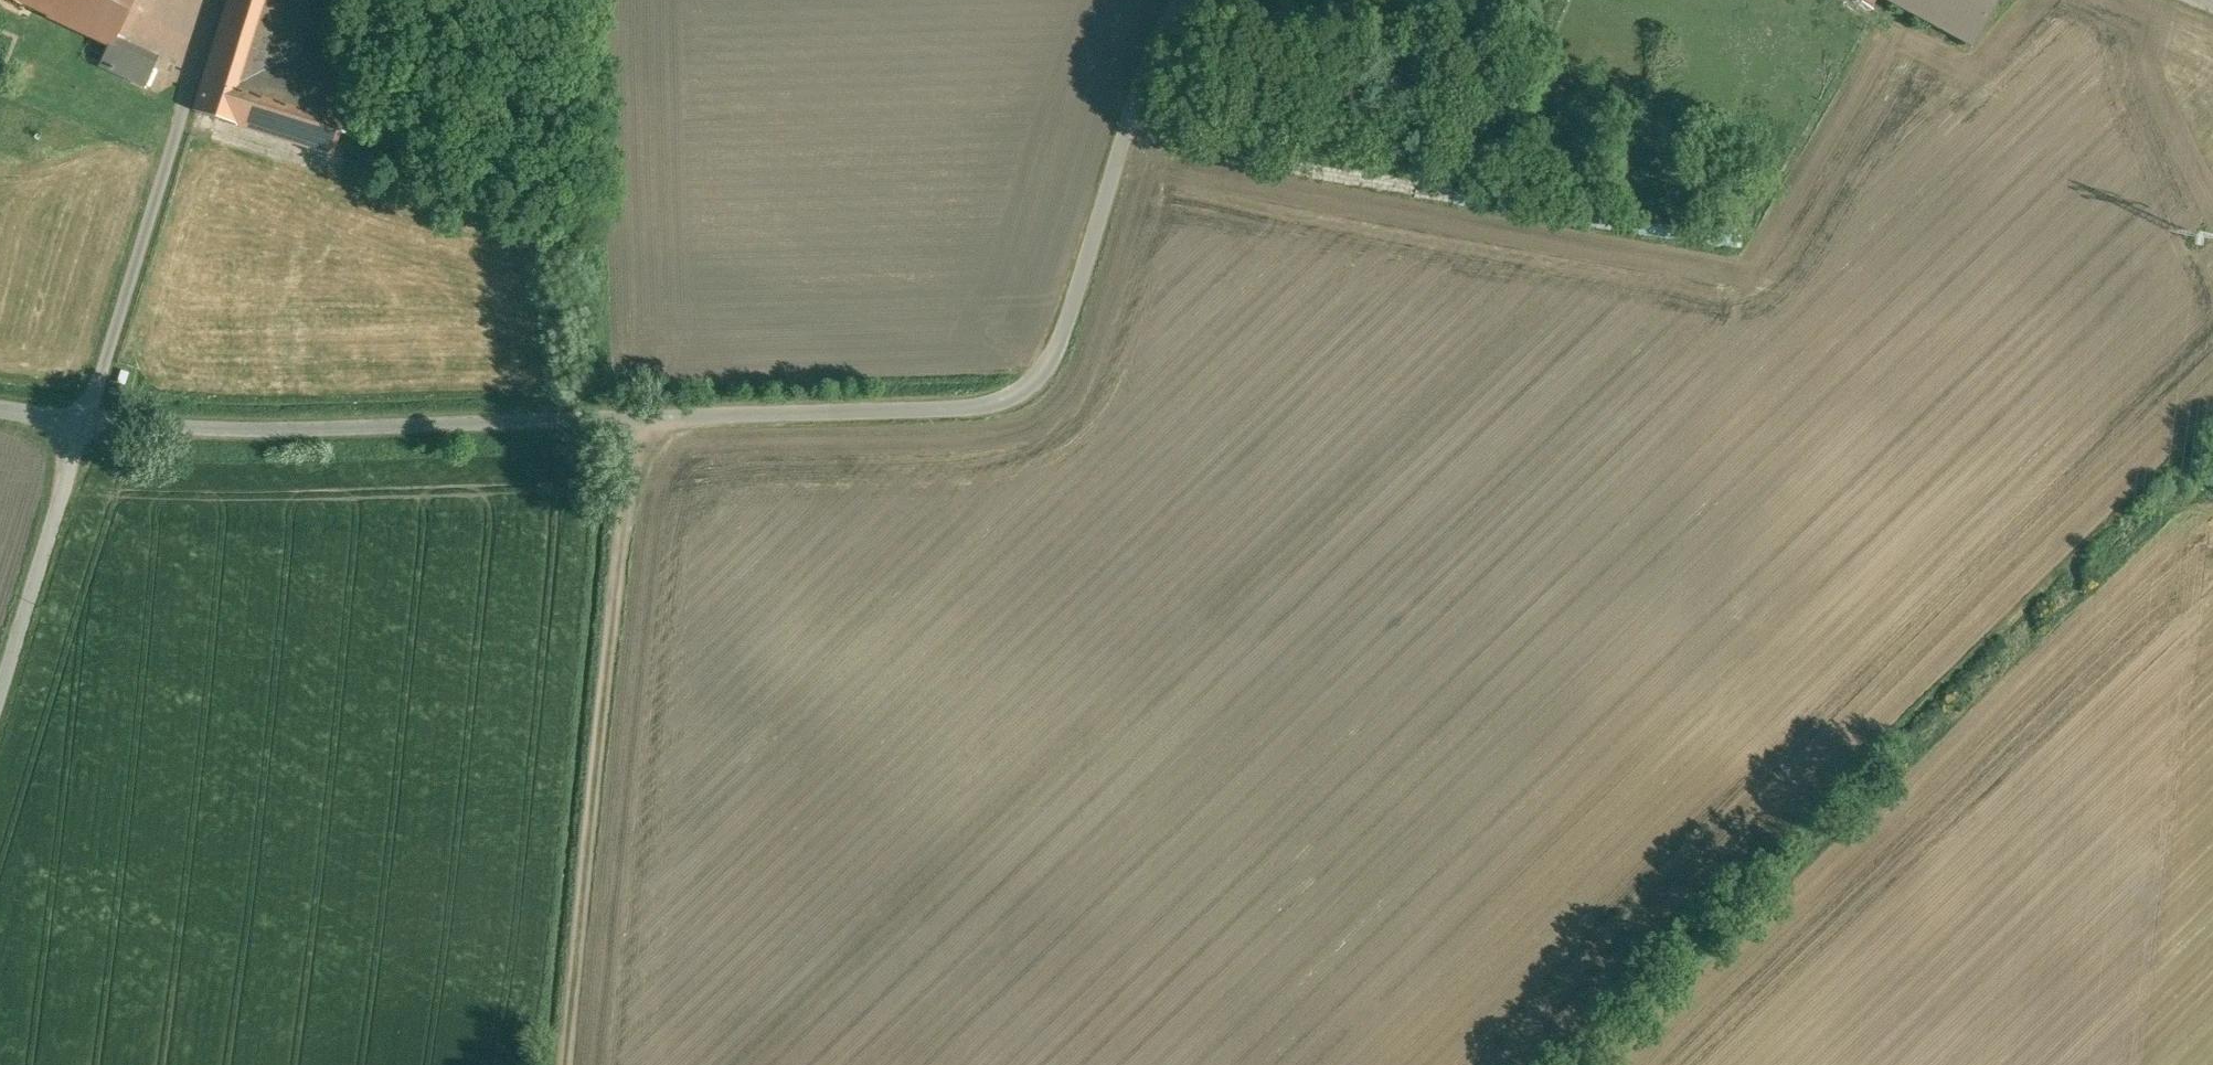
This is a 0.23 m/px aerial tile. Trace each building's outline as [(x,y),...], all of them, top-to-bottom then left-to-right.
[(19,2),(110,43),(113,44),(115,40),(133,0),(20,0),(19,2)] [(195,111),(333,154),(359,72),(298,54),(315,0),(230,0),(195,111)] [(1972,46),(1997,0),(1886,0),(1972,46)] [(113,44),(110,43),(100,65),(145,85),(156,58),(115,40),(113,44)]
